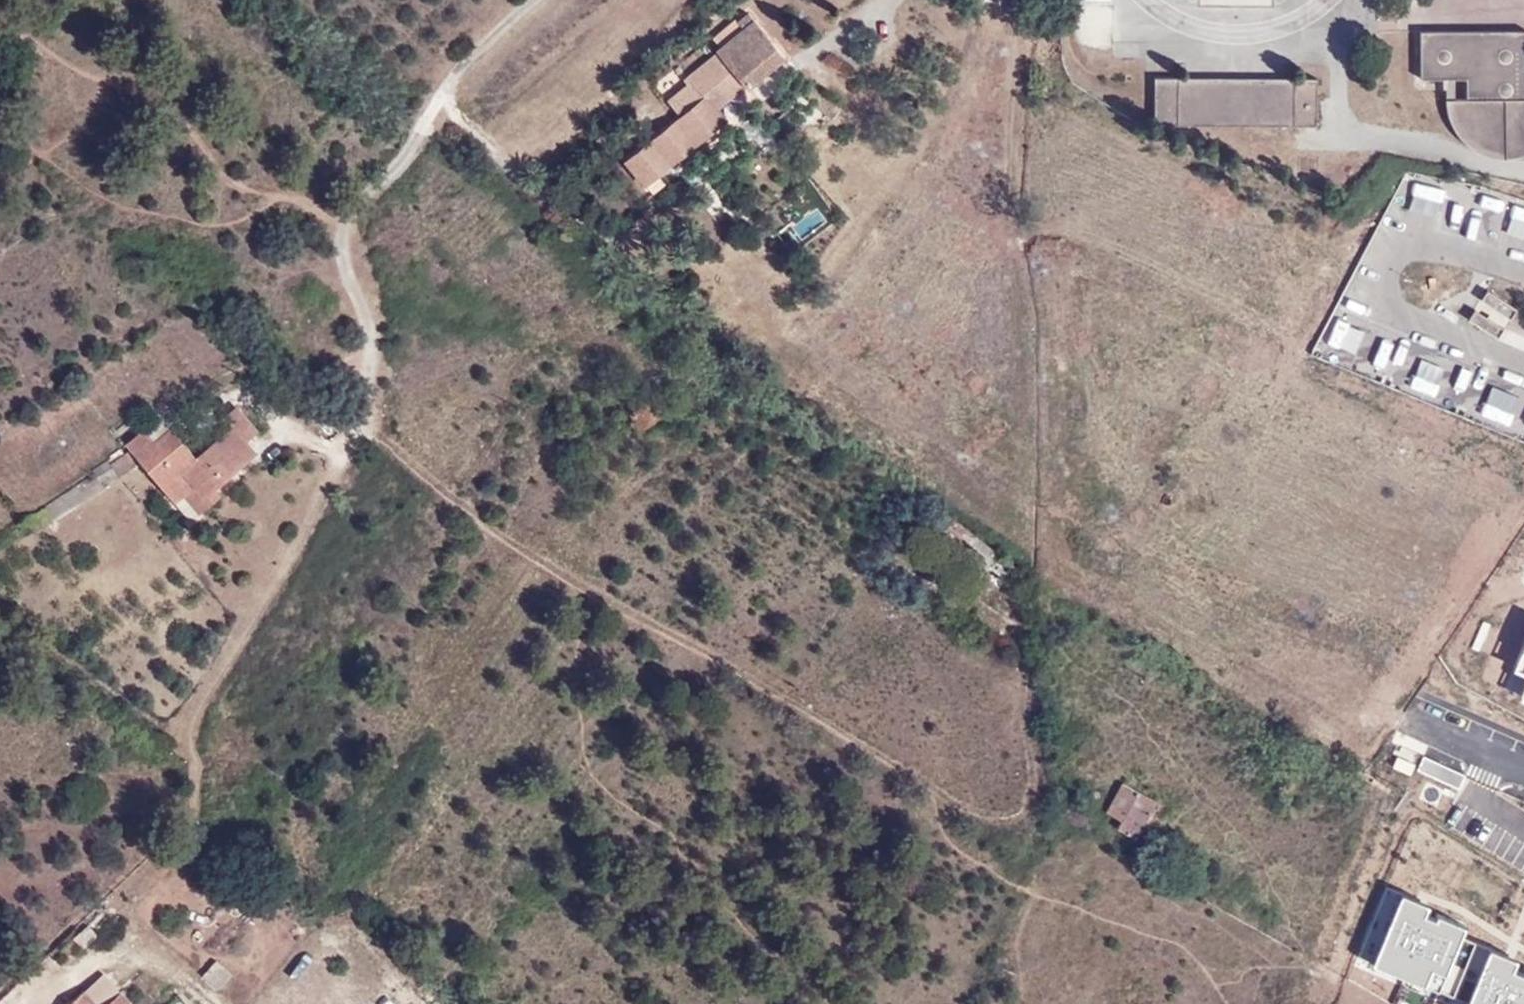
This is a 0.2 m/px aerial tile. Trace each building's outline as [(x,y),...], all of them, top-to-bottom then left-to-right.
[(745,85),(747,88),(784,56),(749,13),(739,23),(744,30),(685,80),(688,83),(668,100),(677,111),(687,102),(691,108),(627,162),(647,185),(727,118),(719,107),(745,85)] [(1419,31),(1419,77),(1441,77),(1464,78),(1464,97),(1441,97),(1442,108),(1446,120),(1451,131),(1459,140),(1468,147),(1478,152),(1488,155),(1501,157),(1512,156),(1523,152),(1523,31),(1419,31)] [(1441,77),(1441,97),(1464,97),(1464,78),(1441,77)] [(1231,127),(1316,127),(1318,79),(1154,79),(1153,126),(1231,127)] [(1419,227),(1428,202),(1399,192),(1390,217),(1419,227)] [(1469,231),(1499,235),(1503,205),(1473,201),(1469,231)] [(1459,402),(1465,374),(1450,371),(1445,400),(1459,402)] [(154,441),(151,438),(133,453),(177,503),(194,489),(204,500),(209,496),(258,453),(248,441),(259,431),(239,407),(226,417),(234,427),(198,458),(171,427),(154,441)] [(126,444),(133,453),(151,438),(145,429),(126,444)] [(192,521),(214,501),(209,496),(204,500),(194,489),(177,503),(192,521)] [(989,567),(1006,580),(1017,565),(1007,558),(955,518),(944,534),(988,568),(989,567)] [(1136,838),(1157,801),(1124,783),(1108,813),(1123,821),(1119,828),(1136,838)] [(1428,810),(1432,803),(1425,799),(1421,805),(1428,810)] [(119,993),(106,1003),(128,1003),(119,993)] [(89,996),(79,1003),(96,1003),(89,996)]
